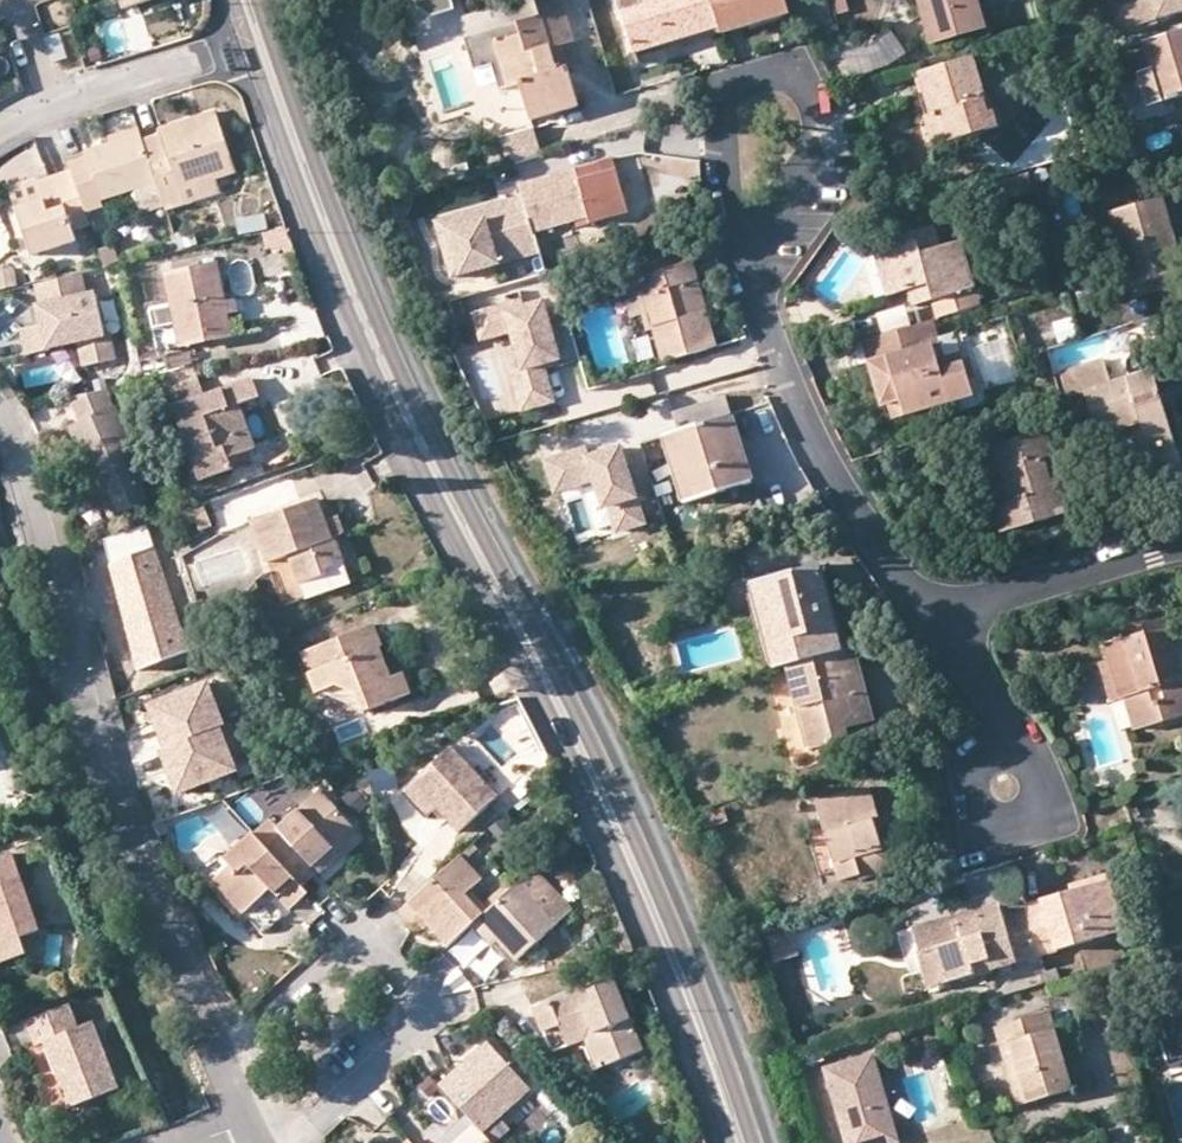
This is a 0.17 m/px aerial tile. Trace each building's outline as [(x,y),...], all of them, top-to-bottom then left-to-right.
[(420,5),(430,13),(454,6),(452,0),(418,0),(420,5)] [(518,22),(520,34),(492,42),(498,64),(505,88),(522,82),(533,119),(580,104),(569,67),(564,68),(557,71),(551,49),(559,47),(574,42),(561,0),(535,0),(540,15),(518,22)] [(648,6),(624,13),(635,51),(720,26),(712,0),(647,0),(648,6)] [(720,26),(723,34),(791,13),(787,0),(712,0),(720,26)] [(847,0),(832,0),(837,16),(850,12),(847,0)] [(932,44),(988,28),(979,0),(920,0),(932,44)] [(1112,34),(1181,12),(1181,0),(1101,0),(1112,34)] [(124,10),(136,6),(134,1),(122,4),(124,10)] [(118,21),(103,25),(111,52),(126,48),(118,21)] [(483,68),(498,64),(492,42),(520,34),(518,22),(474,36),(483,68)] [(1145,42),(1153,68),(1140,72),(1149,103),(1181,93),(1181,31),(1145,42)] [(68,61),(61,36),(45,41),(52,66),(68,61)] [(892,38),(842,56),(850,79),(900,60),(892,38)] [(564,68),(559,47),(551,49),(557,71),(564,68)] [(921,73),(934,115),(943,144),(975,134),(970,120),(990,114),(973,58),(921,73)] [(144,140),(157,181),(167,210),(184,205),(181,191),(219,178),(238,172),(218,112),(161,131),(162,135),(144,140)] [(933,147),(943,144),(934,115),(924,117),(933,147)] [(501,136),(510,165),(543,155),(535,126),(501,136)] [(73,172),(86,212),(105,207),(102,200),(157,181),(144,140),(142,135),(87,153),(89,159),(70,165),(73,172)] [(595,164),(521,187),(535,234),(588,217),(590,224),(623,215),(611,172),(599,176),(595,164)] [(86,212),(73,172),(41,184),(42,190),(46,201),(18,211),(34,254),(79,240),(74,221),(88,217),(86,212)] [(223,191),(219,178),(181,191),(184,205),(223,191)] [(14,201),(18,211),(46,201),(42,190),(14,201)] [(533,235),(521,193),(433,219),(449,273),(538,247),(535,234),(533,235)] [(662,226),(694,217),(687,194),(667,200),(657,209),(662,226)] [(1113,211),(1132,283),(1181,269),(1181,266),(1164,198),(1113,211)] [(918,242),(877,254),(889,295),(910,289),(914,305),(934,300),(939,319),(980,307),(961,241),(921,253),(918,242)] [(640,255),(645,274),(686,262),(681,243),(640,255)] [(645,274),(621,281),(631,316),(650,311),(667,371),(677,368),(676,365),(674,355),(715,344),(691,261),(686,262),(645,274)] [(219,266),(169,276),(174,303),(154,307),(162,348),(234,333),(219,266)] [(88,271),(35,283),(39,300),(36,301),(41,323),(21,327),(26,353),(77,341),(83,365),(116,358),(106,311),(97,312),(88,271)] [(484,349),(513,340),(524,374),(512,377),(523,416),(557,406),(547,371),(581,360),(570,323),(553,328),(546,306),(507,318),(503,307),(474,317),(484,349)] [(883,404),(889,402),(901,399),(905,416),(973,394),(961,352),(944,356),(933,321),(865,341),(883,404)] [(1113,384),(1104,360),(1062,373),(1069,397),(1084,393),(1097,433),(1139,421),(1150,453),(1174,445),(1153,371),(1113,384)] [(167,384),(175,407),(206,395),(199,373),(167,384)] [(255,377),(206,395),(175,407),(202,480),(234,469),(230,457),(257,447),(241,403),(262,395),(255,377)] [(71,426),(90,469),(100,464),(124,513),(148,502),(138,478),(148,474),(108,388),(69,396),(81,422),(71,426)] [(893,419),(905,416),(901,399),(889,402),(893,419)] [(727,423),(748,490),(755,488),(734,421),(727,423)] [(727,423),(665,443),(686,510),(748,490),(727,423)] [(1045,428),(1036,431),(1044,458),(1055,454),(1045,428)] [(1036,431),(993,444),(1002,473),(1011,502),(995,507),(1003,531),(1070,511),(1062,485),(1053,489),(1044,458),(1036,431)] [(991,475),(1002,473),(993,444),(984,447),(991,475)] [(1174,445),(1150,453),(1155,471),(1163,475),(1181,469),(1174,445)] [(664,523),(641,450),(624,456),(622,449),(590,459),(587,451),(542,466),(553,499),(592,486),(610,541),(664,523)] [(112,518),(124,513),(100,464),(90,469),(112,518)] [(255,523),(270,563),(292,555),(303,584),(329,574),(327,569),(346,563),(337,538),(333,539),(319,499),(255,523)] [(211,524),(204,504),(181,512),(185,524),(191,521),(194,530),(211,524)] [(307,598),(303,584),(292,555),(270,563),(287,607),(307,598)] [(818,572),(790,579),(796,603),(825,596),(818,572)] [(785,675),(841,660),(825,596),(796,603),(790,579),(750,589),(773,678),(785,675)] [(1112,660),(1124,699),(1129,698),(1138,729),(1181,715),(1181,669),(1167,620),(1125,633),(1127,641),(1109,647),(1112,660)] [(302,653),(318,693),(338,685),(358,692),(366,712),(412,694),(404,672),(392,677),(380,646),(384,645),(376,624),(302,653)] [(847,736),(872,729),(852,657),(841,660),(785,675),(808,757),(849,746),(847,736)] [(1112,703),(1124,699),(1112,660),(1100,663),(1112,703)] [(242,768),(209,685),(158,705),(183,767),(174,770),(183,791),(242,768)] [(318,693),(366,712),(358,692),(338,685),(318,693)] [(874,739),(872,729),(847,736),(849,746),(874,739)] [(453,747),(415,782),(438,807),(460,833),(499,796),(453,747)] [(425,820),(438,807),(415,782),(403,793),(425,820)] [(271,849),(302,883),(319,870),(313,863),(354,827),(322,791),(280,830),(285,836),(271,849)] [(893,853),(891,854),(883,856),(875,827),(880,826),(871,793),(818,809),(841,888),(859,883),(861,888),(900,877),(893,853)] [(269,817),(254,830),(256,833),(271,849),(285,836),(280,830),(269,817)] [(882,825),(880,826),(875,827),(883,856),(891,854),(882,825)] [(361,835),(354,827),(313,863),(319,870),(321,872),(361,835)] [(302,883),(271,849),(256,833),(227,861),(232,867),(217,881),(247,912),(273,890),(291,910),(311,892),(302,883)] [(13,853),(0,858),(0,955),(3,965),(28,956),(22,940),(41,933),(13,853)] [(450,946),(471,927),(479,919),(484,914),(467,894),(474,888),(484,879),(462,856),(402,911),(414,924),(423,915),(450,946)] [(1112,880),(1027,905),(1042,955),(1126,930),(1112,880)] [(484,914),(479,919),(498,939),(517,961),(556,923),(519,883),(491,908),(484,914)] [(491,908),(474,888),(467,894),(484,914),(491,908)] [(959,915),(914,928),(931,986),(974,973),(976,979),(997,973),(995,968),(1042,955),(1027,905),(1003,912),(1002,908),(960,921),(959,915)] [(490,948),(498,939),(479,919),(471,927),(490,948)] [(788,932),(769,937),(776,962),(795,957),(788,932)] [(552,1052),(584,1039),(595,1035),(609,1066),(644,1052),(614,977),(535,1009),(552,1052)] [(73,1010),(30,1025),(38,1047),(47,1044),(70,1110),(120,1092),(97,1026),(81,1032),(73,1010)] [(1052,1010),(1006,1024),(1030,1103),(1076,1089),(1052,1010)] [(1165,1021),(1171,1040),(1165,1042),(1173,1068),(1181,1065),(1181,1016),(1165,1021)] [(1020,1106),(1030,1103),(1006,1024),(996,1027),(1020,1106)] [(597,1071),(609,1066),(595,1035),(584,1039),(597,1071)] [(475,1123),(483,1132),(532,1087),(490,1042),(440,1086),(469,1116),(475,1123)] [(825,1072),(846,1142),(903,1142),(876,1056),(825,1072)] [(440,1141),(442,1142),(452,1142),(475,1123),(469,1116),(440,1141)] [(483,1132),(475,1123),(452,1142),(493,1142),(483,1132)]
